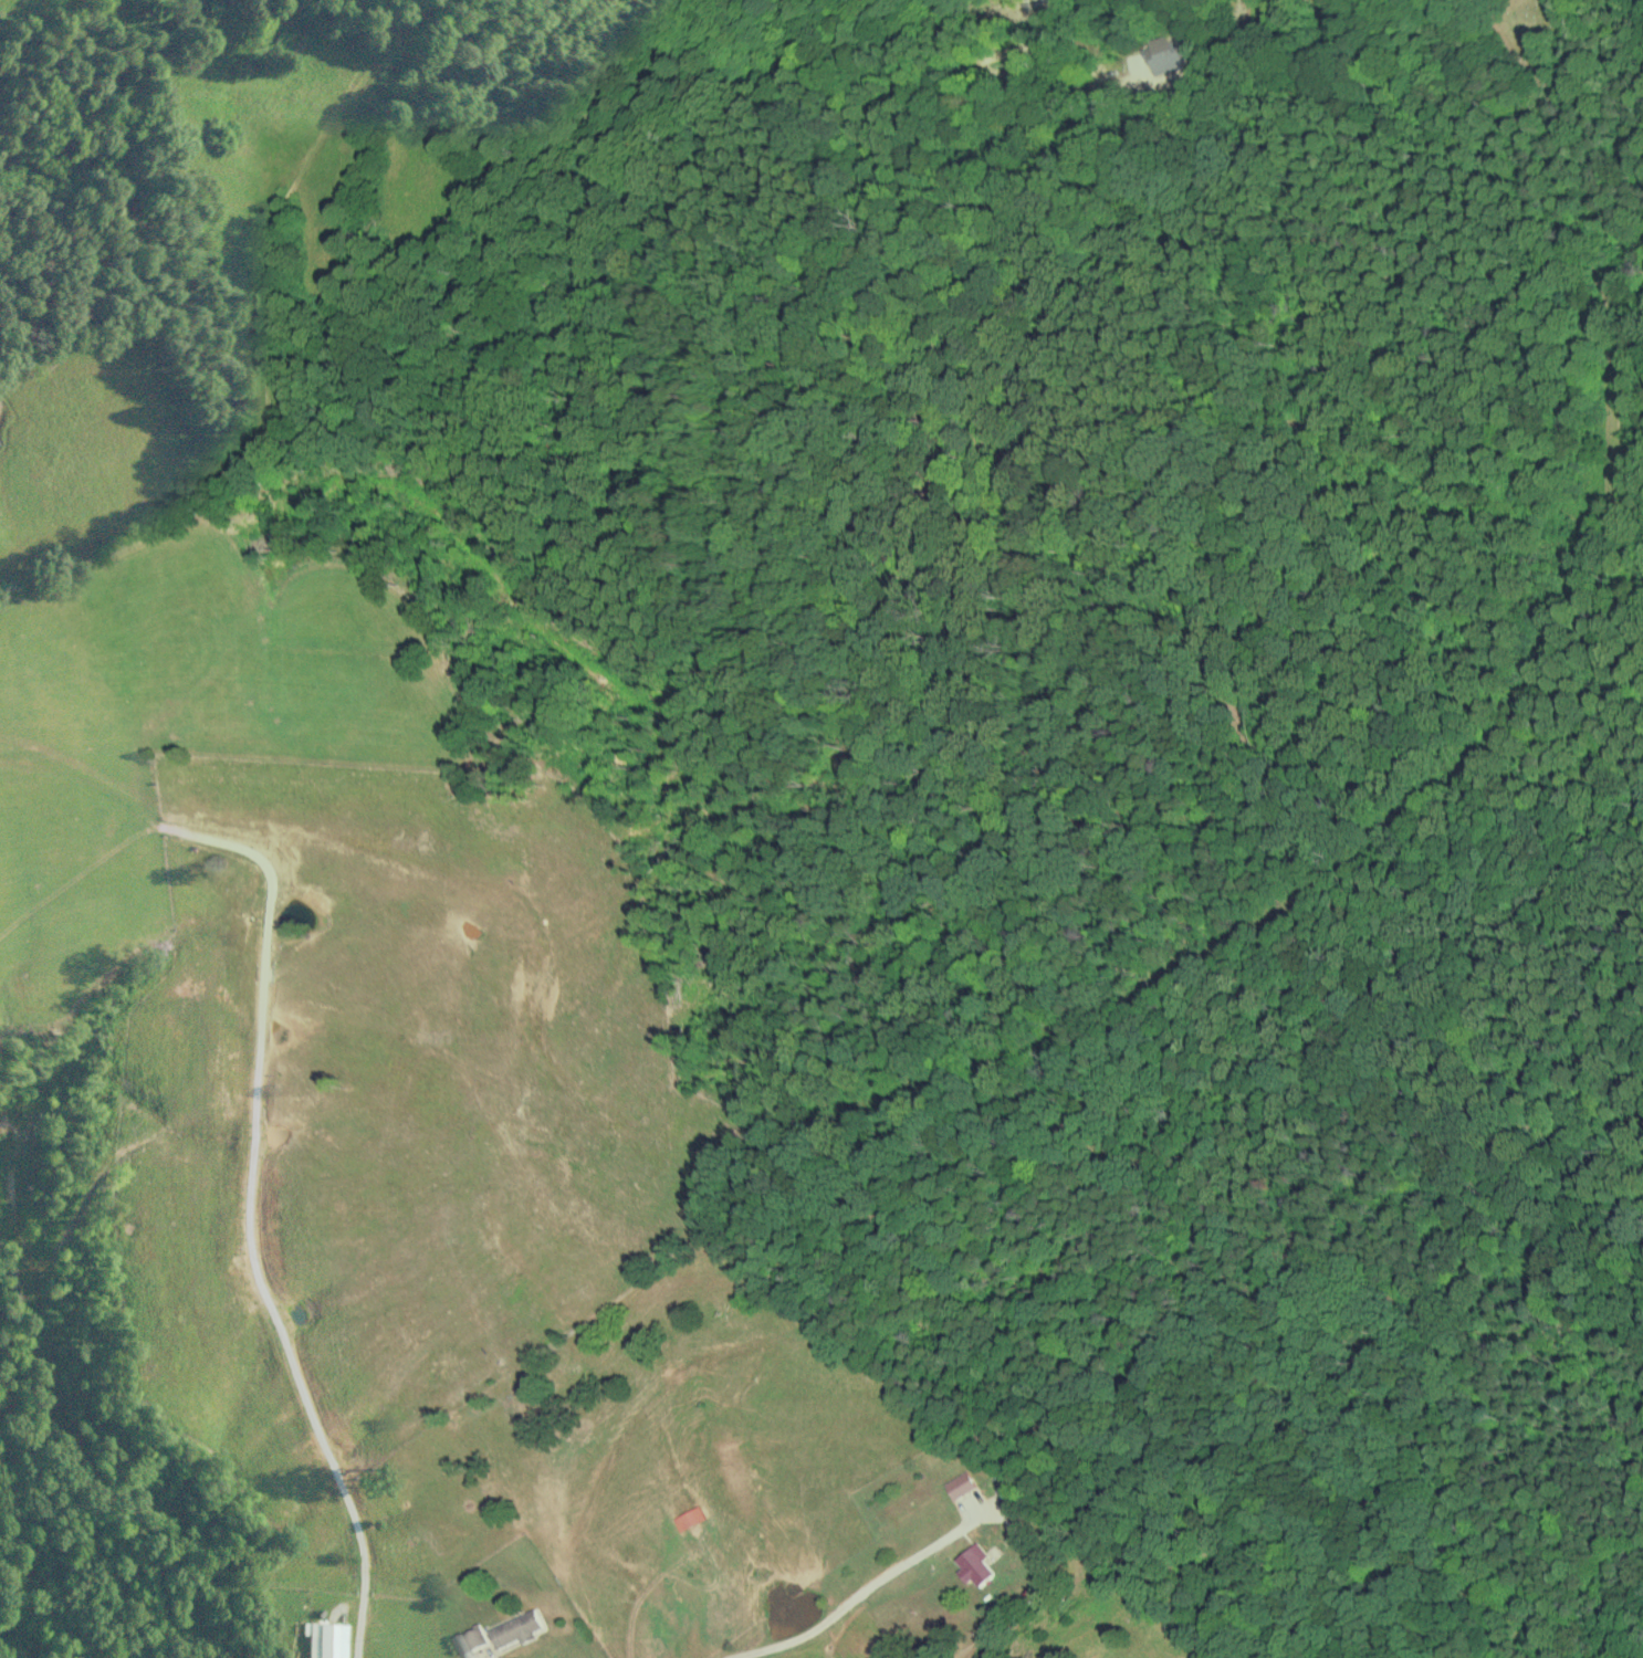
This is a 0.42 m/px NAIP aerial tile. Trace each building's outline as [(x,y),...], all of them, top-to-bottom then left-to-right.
[(1151,75),(1186,67),(1179,39),(1169,41),(1169,38),(1144,44),(1151,75)] [(945,1483),(955,1500),(978,1487),(967,1469),(945,1483)] [(980,1587),(997,1571),(988,1560),(999,1550),(993,1544),(986,1551),(977,1540),(956,1559),(963,1567),(958,1572),(969,1583),(973,1579),(980,1587)] [(520,1639),(522,1642),(546,1631),(536,1608),(490,1630),(499,1649),(520,1639)] [(345,1624),(301,1622),(301,1634),(306,1635),(305,1657),(333,1657),(344,1657),(345,1624)] [(456,1637),(463,1654),(490,1643),(482,1626),(456,1637)]
